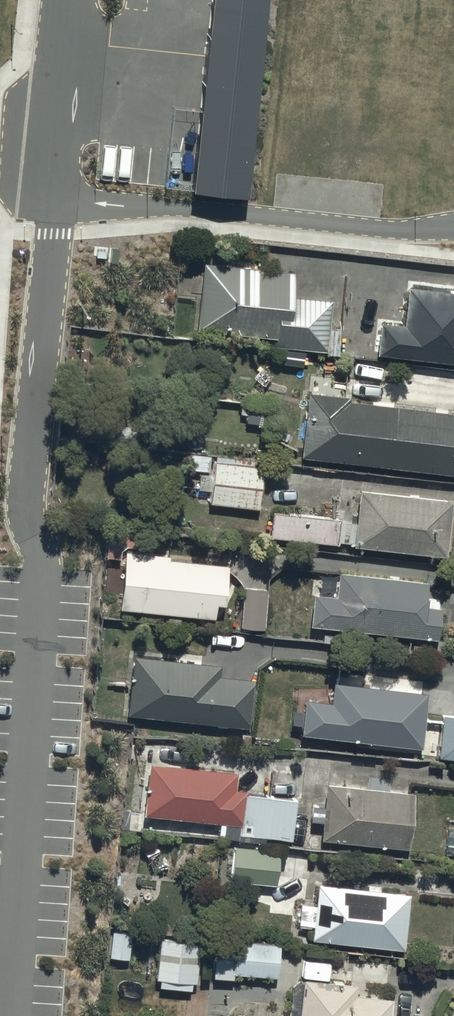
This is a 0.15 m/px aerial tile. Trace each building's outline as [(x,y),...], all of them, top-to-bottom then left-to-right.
[(266,0),(208,0),(187,190),(244,196),(266,0)] [(205,257),(198,325),(276,332),(276,341),(330,346),(334,295),(295,291),(297,265),(205,257)] [(379,348),(453,354),(453,285),(409,281),(406,317),(382,315),(379,348)] [(303,450),(453,466),(453,403),(353,392),(353,388),(310,384),(303,450)] [(211,473),(208,504),(259,508),(262,468),(254,468),(255,462),(186,456),(185,471),(211,473)] [(361,484),(356,538),(447,546),(452,492),(361,484)] [(273,502),(271,531),(338,536),(340,508),(273,502)] [(126,545),(121,603),(216,611),(218,595),(227,595),(230,554),(126,545)] [(314,587),(312,621),(441,631),(443,599),(429,597),(431,574),(339,567),(337,589),(314,587)] [(269,582),(244,581),(242,622),(267,623),(269,582)] [(130,717),(249,731),(255,682),(221,678),(222,668),(137,658),(130,717)] [(308,703),(303,737),(424,750),(430,696),(336,685),(333,707),(308,703)] [(441,713),(439,756),(453,757),(453,714),(441,713)] [(241,818),(240,830),(239,836),(266,839),(267,833),(294,836),(299,793),(247,787),(247,784),(238,783),(239,767),(152,757),(147,808),(241,818)] [(320,816),(318,833),(411,842),(417,784),(327,776),(325,797),(314,796),(312,815),(320,816)] [(236,840),(232,874),(278,879),(282,846),(236,840)] [(313,917),(312,933),(406,941),(411,885),(320,877),(318,899),(304,898),(302,916),(313,917)] [(132,928),(113,926),(110,953),(130,954),(132,928)] [(217,931),(214,955),(212,955),(211,963),(214,963),(213,970),(234,973),(235,967),(278,972),(282,938),(217,931)] [(157,939),(154,978),(196,982),(199,942),(157,939)] [(279,1015),(399,1015),(399,1014),(392,1014),(394,990),(359,987),(359,978),(305,973),(302,1009),(280,1006),(279,1015)]
